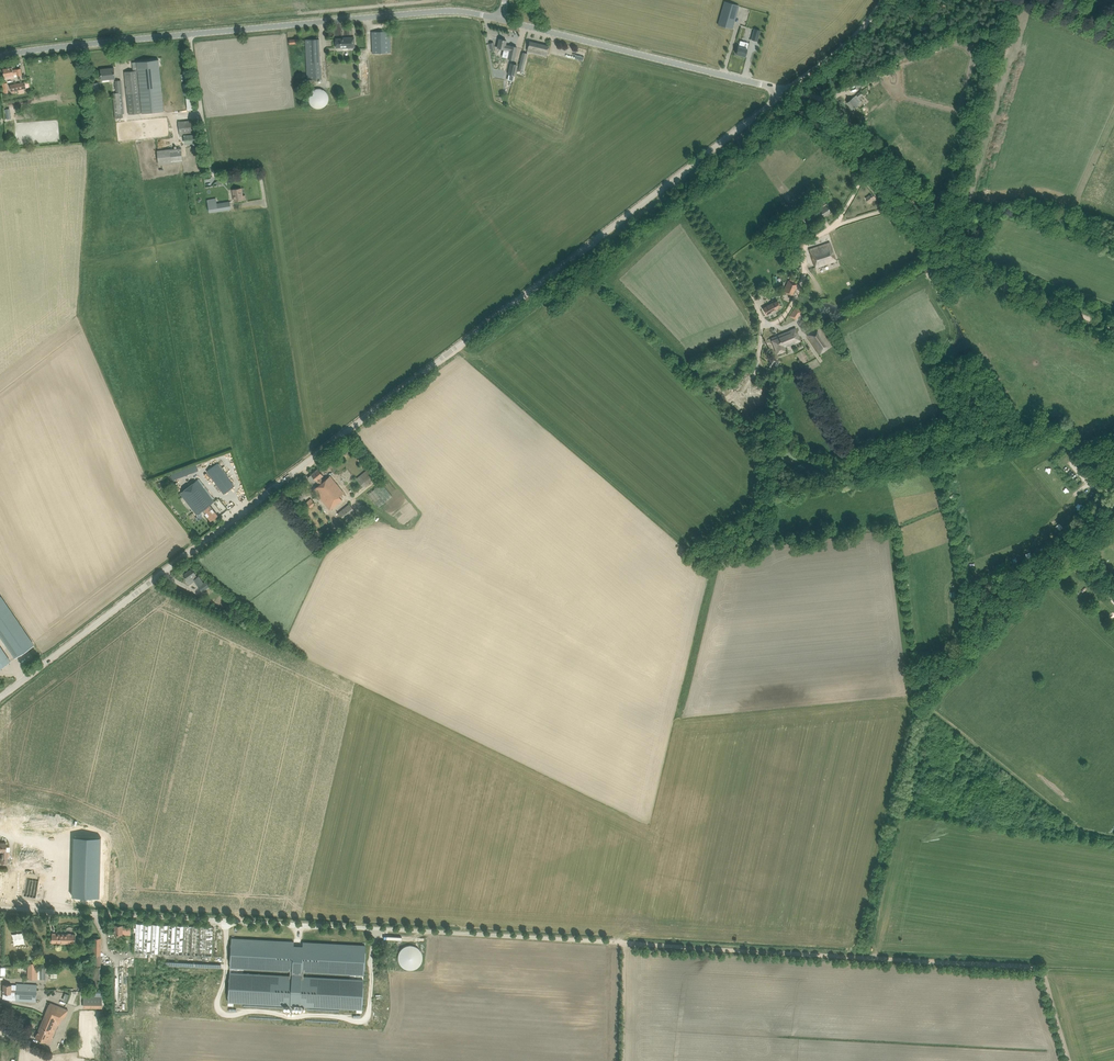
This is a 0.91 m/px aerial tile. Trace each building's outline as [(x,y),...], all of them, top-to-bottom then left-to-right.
[(739,5),(725,1),(718,24),(732,28),(739,5)] [(752,38),(751,39),(758,41),(761,30),(759,30),(754,29),(752,38)] [(372,53),(391,52),(390,31),(372,32),(372,53)] [(344,38),(336,39),(336,47),(343,47),(343,48),(354,47),(354,37),(344,38)] [(306,39),(306,45),(308,80),(321,79),(321,65),(320,65),(319,39),(306,39)] [(505,45),(506,40),(499,39),(498,48),(504,49),(510,50),(508,59),(514,60),(517,47),(511,46),(505,45)] [(740,40),(736,54),(745,56),(747,49),(743,47),(744,41),(740,40)] [(530,41),(528,47),(527,50),(536,52),(537,49),(547,52),(549,46),(530,41)] [(523,71),(525,62),(527,53),(523,52),(518,70),(523,71)] [(158,59),(137,62),(142,113),(164,110),(158,59)] [(517,65),(511,64),(508,74),(515,76),(517,65)] [(12,67),(3,69),(4,76),(17,74),(17,76),(22,75),(21,68),(13,70),(12,67)] [(115,78),(115,73),(114,68),(109,68),(109,70),(101,71),(102,79),(115,78)] [(124,72),(127,93),(129,114),(142,113),(137,70),(124,72)] [(857,88),(868,83),(866,78),(872,76),(871,73),(867,74),(864,75),(864,77),(854,81),(857,88)] [(115,114),(124,113),(121,80),(115,80),(116,92),(112,93),(115,114)] [(11,91),(26,88),(26,87),(25,82),(10,85),(11,90),(11,91)] [(100,94),(98,82),(90,83),(91,93),(88,93),(89,99),(93,99),(92,95),(100,94)] [(311,92),(310,92),(310,93),(310,94),(309,94),(309,95),(309,96),(309,97),(308,98),(308,99),(308,100),(309,100),(309,101),(309,102),(309,103),(310,103),(310,104),(310,105),(311,105),(311,106),(312,106),(313,107),(314,107),(314,108),(315,108),(316,108),(317,108),(317,109),(318,109),(319,109),(320,109),(320,108),(321,108),(322,108),(323,108),(323,107),(324,107),(325,107),(325,106),(326,106),(326,105),(327,105),(327,104),(327,103),(328,103),(328,102),(328,101),(329,100),(329,99),(329,98),(329,97),(329,96),(328,96),(328,95),(328,94),(327,93),(327,92),(326,92),(326,91),(325,91),(325,90),(324,90),(323,89),(322,89),(321,89),(321,88),(320,88),(319,88),(318,88),(317,88),(316,89),(315,89),(314,89),(313,90),(312,90),(312,91),(311,91),(311,92)] [(852,109),(857,106),(860,103),(854,97),(847,102),(852,109)] [(197,120),(179,121),(180,135),(198,133),(197,120)] [(170,149),(171,157),(171,163),(183,161),(181,148),(170,149)] [(171,157),(170,149),(158,150),(158,159),(159,164),(171,163),(171,157)] [(208,177),(207,177),(206,175),(203,175),(203,177),(205,177),(205,181),(199,182),(199,187),(218,185),(218,182),(211,183),(211,179),(208,179),(208,177)] [(234,201),(246,199),(245,196),(243,197),(242,188),(232,189),(234,201)] [(875,196),(873,194),(871,195),(866,198),(869,202),(874,199),(873,198),(875,196)] [(818,208),(820,211),(823,216),(831,211),(822,196),(818,198),(821,202),(820,203),(822,206),(818,208)] [(207,199),(209,213),(231,209),(230,201),(217,203),(216,198),(207,199)] [(809,203),(799,211),(806,220),(810,217),(808,214),(814,209),(809,203)] [(815,267),(836,260),(830,243),(810,249),(815,267)] [(797,283),(788,279),(783,292),(792,296),(797,283)] [(781,306),(777,300),(763,308),(767,315),(777,309),(777,308),(781,306)] [(796,319),(801,311),(795,307),(790,316),(796,319)] [(810,331),(806,334),(820,354),(833,346),(832,345),(830,342),(832,341),(830,338),(829,338),(820,325),(819,326),(818,325),(816,326),(810,331)] [(777,353),(782,351),(785,350),(784,347),(800,340),(795,328),(771,338),(777,353)] [(740,392),(753,376),(746,370),(733,386),(740,392)] [(206,470),(220,490),(224,494),(235,486),(217,462),(206,470)] [(376,476),(369,468),(356,479),(363,487),(376,476)] [(343,492),(333,480),(330,476),(323,481),(320,478),(323,475),(318,469),(311,474),(311,475),(308,477),(313,483),(316,480),(319,484),(313,490),(329,509),(342,499),(339,496),(343,492)] [(180,493),(193,510),(197,515),(203,510),(211,521),(218,515),(210,505),(215,501),(198,479),(180,493)] [(379,507),(393,495),(382,482),(368,494),(379,507)] [(315,503),(314,503),(311,499),(305,503),(309,508),(315,503)] [(338,512),(344,520),(347,524),(349,526),(353,523),(350,519),(354,517),(352,515),(356,512),(349,503),(338,512)] [(206,581),(203,583),(198,576),(197,577),(195,574),(192,569),(183,574),(187,579),(186,581),(188,583),(190,584),(194,581),(202,591),(209,586),(206,581)] [(34,645),(1,596),(0,596),(0,634),(16,657),(28,649),(34,645)] [(236,620),(239,622),(244,616),(240,612),(238,614),(239,615),(236,620)] [(10,661),(0,646),(0,668),(10,661)] [(101,837),(88,837),(74,836),(72,896),(100,897),(101,837)] [(9,851),(5,851),(5,847),(6,843),(0,843),(0,851),(1,851),(1,864),(7,864),(7,857),(9,857),(9,851)] [(23,888),(20,888),(23,875),(23,873),(13,871),(8,902),(18,903),(19,895),(22,896),(23,888)] [(23,896),(36,898),(39,879),(27,877),(23,896)] [(211,957),(213,933),(213,927),(134,923),(133,937),(135,937),(135,952),(211,957)] [(114,934),(120,934),(131,934),(131,927),(123,927),(123,925),(115,924),(114,934)] [(75,941),(75,934),(52,934),(52,942),(60,942),(60,941),(75,941)] [(230,973),(228,1001),(362,1009),(364,980),(303,977),(304,971),(364,974),(365,946),(303,942),(301,971),(293,971),(294,942),(232,938),(230,967),(290,970),(290,976),(230,973)] [(422,958),(422,957),(422,956),(422,955),(422,954),(421,953),(421,952),(420,951),(420,950),(419,949),(418,948),(417,947),(416,947),(415,946),(414,946),(412,945),(411,945),(410,945),(409,945),(408,945),(407,946),(405,946),(404,947),(403,947),(402,948),(401,949),(401,950),(400,951),(399,952),(399,953),(398,954),(398,955),(398,956),(398,957),(398,958),(398,959),(398,960),(398,961),(399,962),(399,963),(400,964),(401,965),(401,966),(402,967),(403,968),(404,968),(405,969),(407,969),(408,969),(409,970),(410,970),(411,970),(412,969),(414,969),(415,969),(416,968),(417,968),(418,967),(419,966),(420,965),(420,964),(421,963),(421,962),(422,961),(422,960),(422,959),(422,958)] [(38,963),(28,963),(28,978),(38,979),(38,963)] [(4,984),(3,998),(13,1000),(16,1001),(36,1002),(37,984),(17,983),(17,985),(9,984),(4,984)] [(102,1008),(102,996),(84,996),(84,1007),(102,1008)] [(50,1044),(52,1039),(53,1037),(53,1036),(58,1024),(59,1025),(62,1017),(65,1018),(69,1009),(50,1002),(35,1038),(50,1044)]
